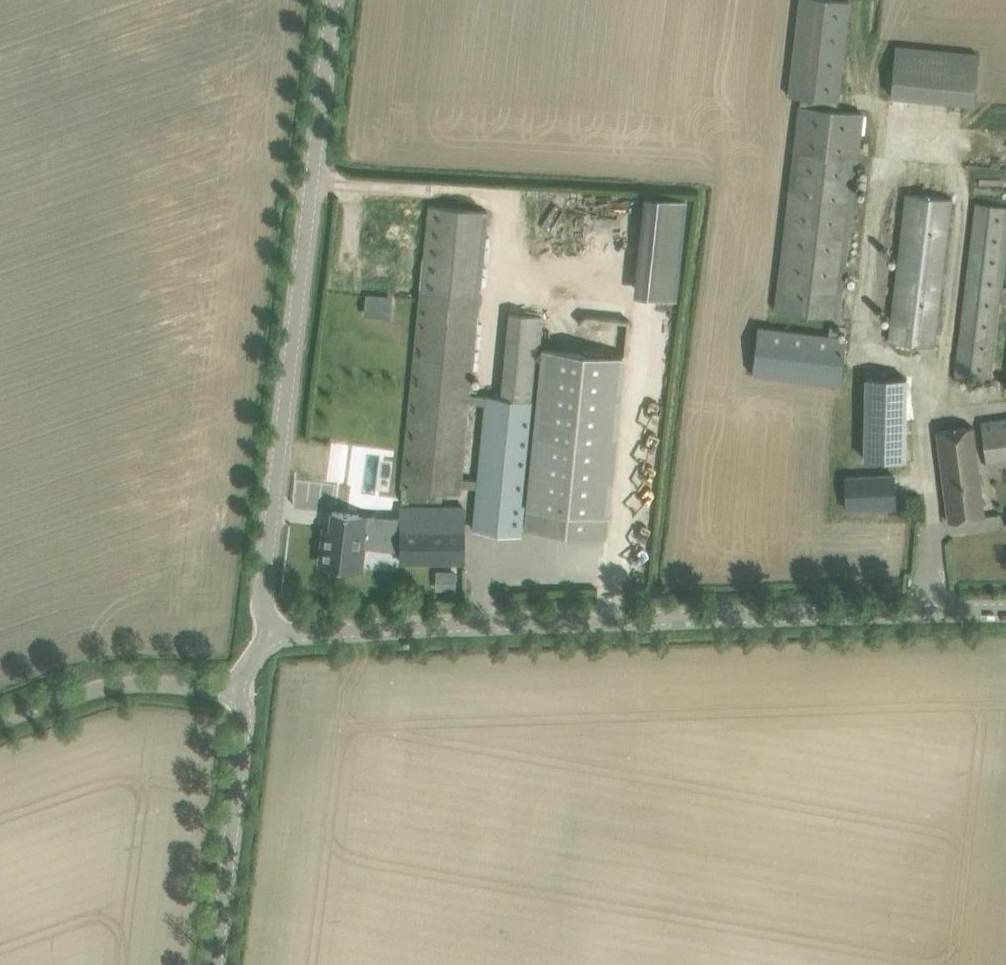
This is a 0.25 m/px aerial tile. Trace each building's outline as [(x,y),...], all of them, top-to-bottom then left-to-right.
[(773,309),(840,316),(863,111),(837,108),(837,101),(839,101),(850,0),(798,0),(788,95),(801,96),(800,104),(797,104),(773,309)] [(977,53),(894,45),(889,98),(972,105),(977,53)] [(934,345),(951,198),(905,192),(888,339),(934,345)] [(677,298),(684,197),(639,194),(631,295),(677,298)] [(1003,206),(975,203),(954,375),(982,378),(990,379),(999,300),(1005,301),(1005,285),(1001,285),(1005,245),(1005,206),(1003,206)] [(429,204),(420,291),(401,485),(403,486),(403,500),(435,500),(436,489),(460,491),(461,485),(461,477),(469,402),(470,393),(488,210),(429,204)] [(392,294),(366,292),(364,315),(390,317),(392,294)] [(846,336),(757,326),(751,374),(840,385),(846,336)] [(607,516),(623,356),(543,348),(527,508),(525,527),(605,536),(607,516)] [(865,377),(864,458),(905,458),(906,377),(865,377)] [(521,533),(534,402),(498,396),(470,393),(469,402),(484,403),(477,479),(461,477),(461,485),(477,486),(473,527),(521,533)] [(1005,465),(1005,417),(980,421),(986,468),(1005,465)] [(984,516),(981,496),(972,425),(936,430),(948,520),(984,516)] [(895,506),(894,486),(894,474),(845,476),(847,508),(895,506)] [(330,527),(325,564),(362,569),(365,546),(401,550),(401,560),(464,560),(464,540),(464,506),(401,506),(401,516),(376,515),(333,510),(331,527),(330,527)] [(456,568),(439,568),(439,594),(456,594),(456,568)]
